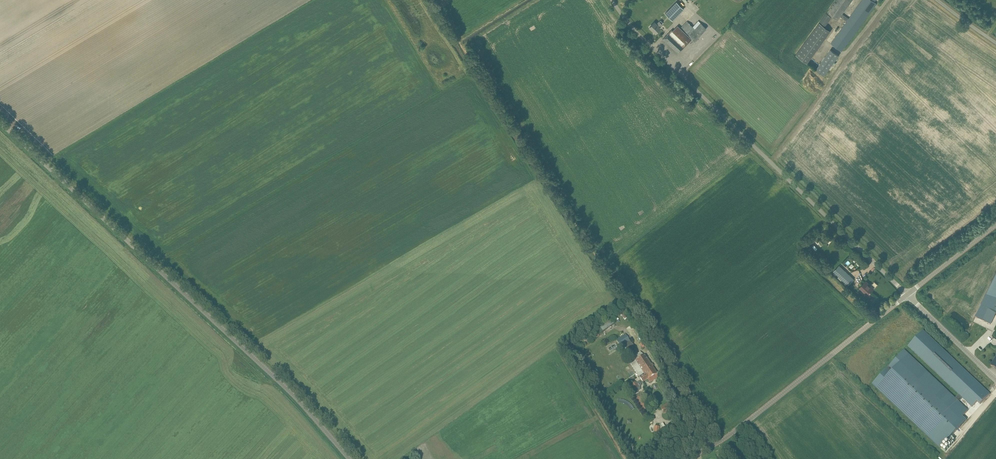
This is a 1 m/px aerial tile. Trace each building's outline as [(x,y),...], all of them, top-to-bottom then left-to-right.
[(847,21),(849,19),(842,14),(852,0),(836,0),(827,12),(838,19),(840,16),(847,21)] [(847,21),(831,43),(842,51),(876,3),(874,1),(875,0),(862,0),(849,19),(847,21)] [(676,2),(665,13),(672,20),(683,9),(676,2)] [(825,25),(830,16),(824,13),(819,22),(825,25)] [(654,22),(653,24),(649,27),(655,33),(660,28),(659,27),(662,24),(663,22),(661,20),(659,21),(656,24),(654,22)] [(687,21),(680,28),(689,36),(695,29),(693,27),(687,21)] [(831,31),(819,22),(796,55),(807,63),(831,31)] [(666,35),(663,39),(678,53),(681,49),(687,44),(689,42),(692,39),(689,36),(680,28),(678,26),(672,31),(671,30),(666,35)] [(830,50),(816,70),(824,76),(839,55),(830,50)] [(34,123),(32,121),(30,125),(24,121),(19,127),(28,133),(34,123)] [(839,266),(836,269),(834,271),(848,285),(854,279),(839,266)] [(976,317),(991,324),(995,314),(995,276),(986,295),(976,317)] [(869,284),(866,281),(860,287),(868,295),(873,289),(868,285),(869,284)] [(614,324),(609,316),(596,325),(602,333),(614,324)] [(887,368),(872,384),(940,448),(966,420),(962,417),(968,411),(959,402),(963,398),(972,407),(978,401),(981,404),(991,394),(923,330),(908,346),(959,394),(955,398),(904,350),(889,366),(887,368)] [(624,345),(628,351),(629,353),(633,350),(632,348),(635,347),(632,343),(631,343),(629,340),(625,334),(616,340),(621,347),(624,345)] [(978,356),(990,343),(985,338),(973,351),(978,356)] [(640,344),(643,349),(648,345),(645,341),(640,344)] [(636,361),(631,364),(637,373),(651,365),(645,356),(636,361)] [(643,372),(639,376),(640,378),(643,382),(648,379),(650,382),(657,377),(656,374),(657,373),(652,367),(651,365),(642,371),(643,372)] [(636,383),(635,381),(631,384),(628,386),(630,388),(627,390),(630,394),(633,393),(634,394),(641,389),(640,386),(642,385),(639,380),(636,383)] [(641,396),(637,399),(644,410),(648,407),(641,396)] [(676,398),(661,407),(664,414),(679,404),(676,398)] [(667,436),(673,433),(670,428),(664,431),(667,436)]
